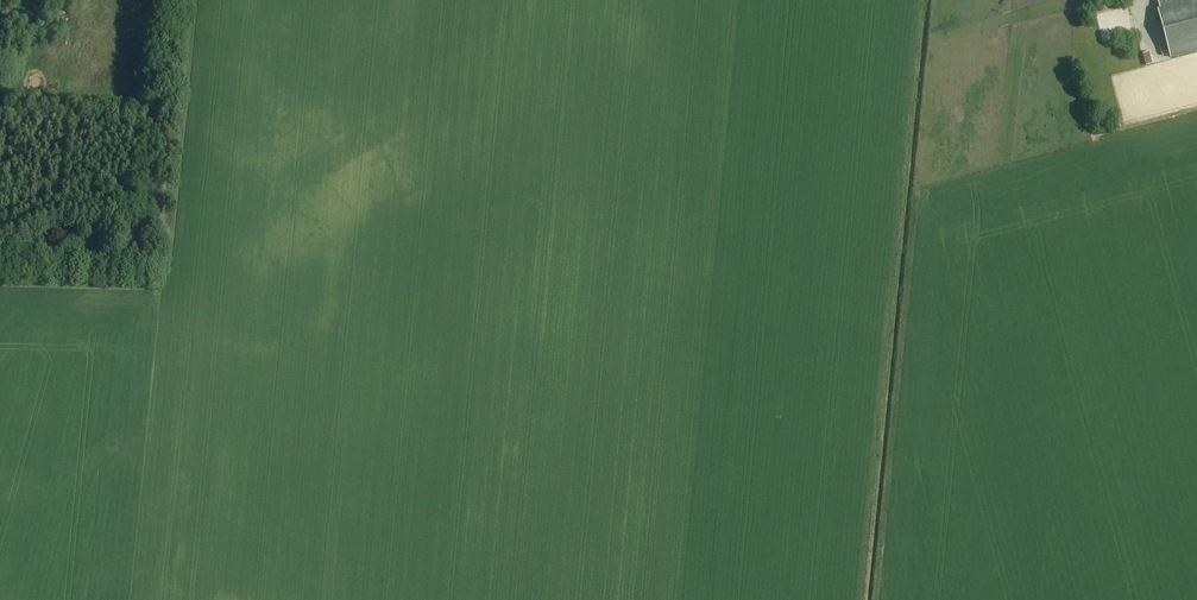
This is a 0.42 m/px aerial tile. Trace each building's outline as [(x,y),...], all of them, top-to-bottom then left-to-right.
[(1160,11),(1173,59),(1196,53),(1196,0),(1157,0),(1160,11)]
